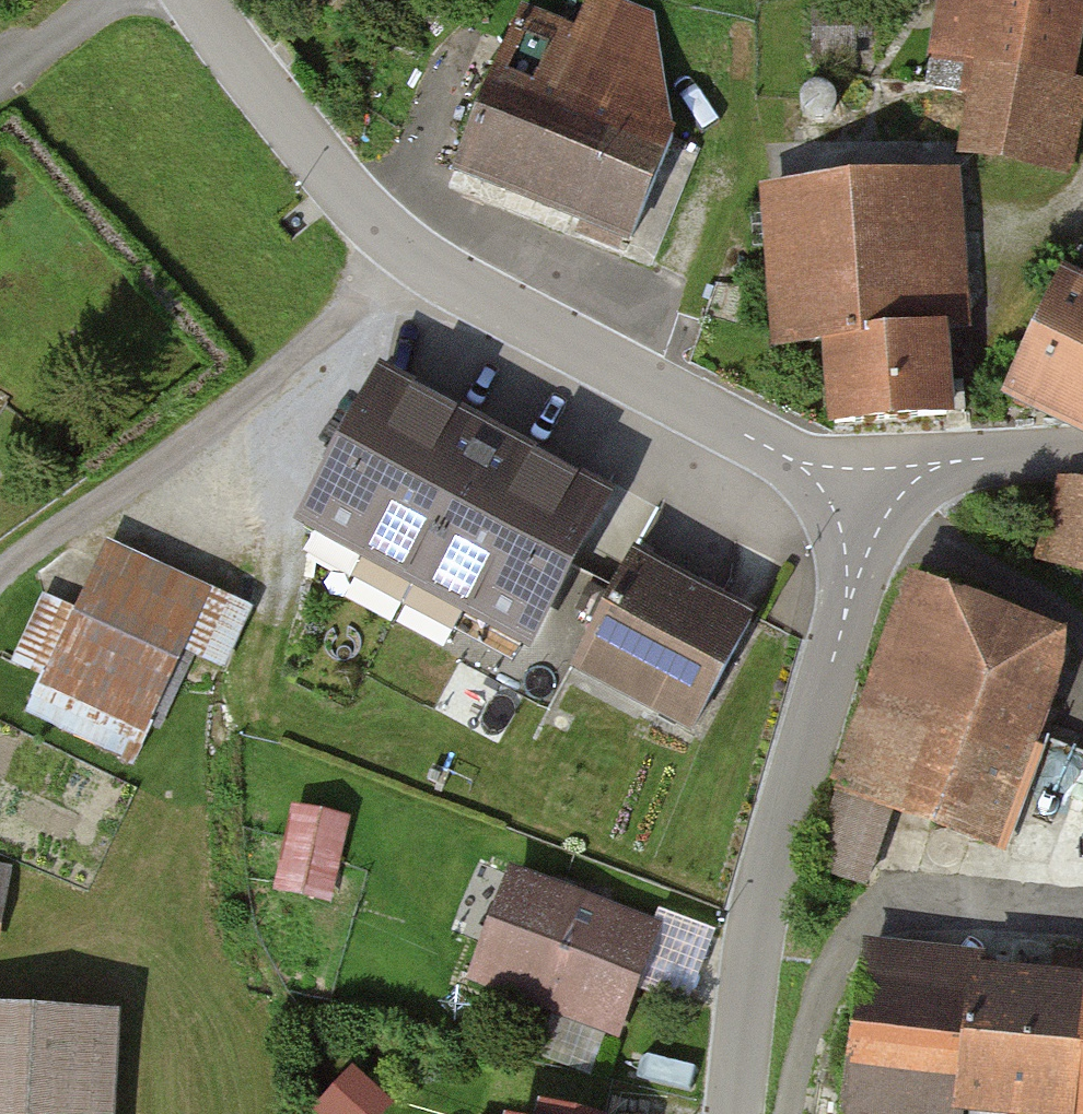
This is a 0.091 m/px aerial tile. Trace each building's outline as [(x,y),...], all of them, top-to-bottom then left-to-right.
[(517,5),(444,182),(621,253),(661,139),(654,18),(610,0),(595,0),(577,34),(517,5)] [(925,62),(969,70),(953,160),(1072,181),(1082,117),(1082,84),(1071,82),(1082,14),(1082,0),(936,0),(925,62)] [(962,171),(752,191),(766,343),(814,338),(822,427),(949,416),(942,336),(977,333),(962,171)] [(1049,274),(993,401),(1075,437),(1082,419),(1082,289),(1049,274)] [(548,450),(361,354),(264,541),(385,603),(374,625),(553,717),(575,676),(688,734),(749,617),(641,561),(653,537),(535,476),(548,450)] [(1075,484),(1054,559),(1082,567),(1082,486),(1075,484)] [(214,596),(102,546),(39,686),(151,737),(214,596)] [(1063,643),(920,590),(818,863),(865,880),(892,808),(988,843),(1063,643)] [(337,902),(356,816),(296,803),(277,889),(337,902)] [(4,925),(18,862),(0,858),(0,924),(4,925)] [(662,921),(508,866),(465,986),(620,1040),(662,921)] [(1053,952),(1047,985),(863,968),(842,1113),(964,1113),(966,1106),(1055,1113),(1082,1113),(1082,956),(1053,952)] [(0,1008),(0,1113),(111,1113),(116,1014),(0,1008)] [(317,1113),(392,1113),(400,1105),(355,1068),(317,1113)]
